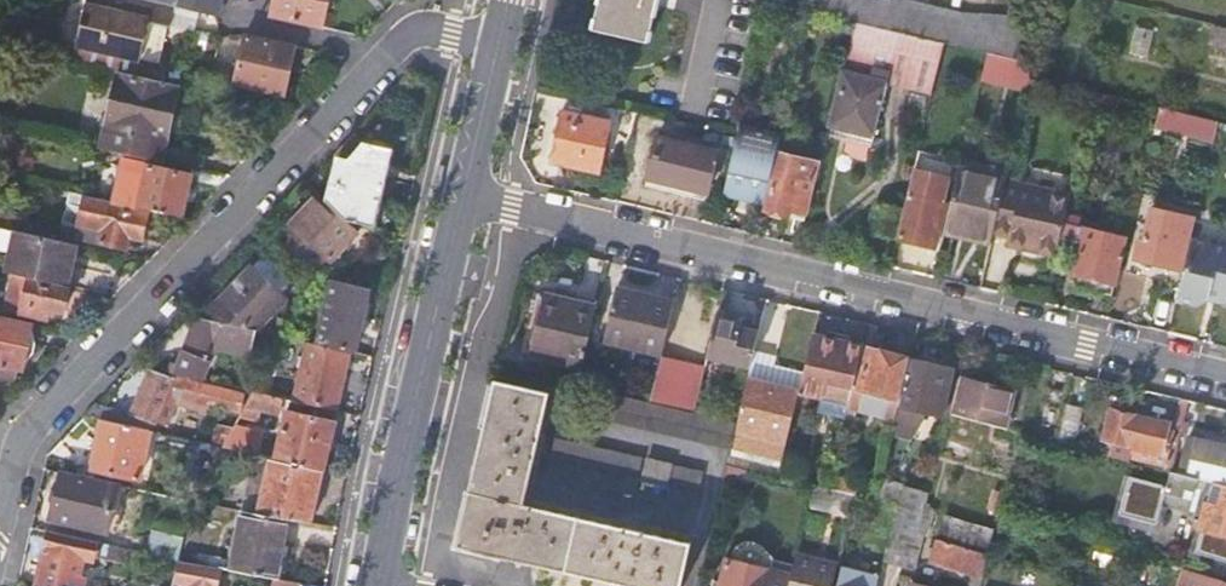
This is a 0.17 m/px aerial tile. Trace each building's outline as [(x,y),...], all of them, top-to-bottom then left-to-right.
[(77,47),(162,66),(175,7),(144,0),(88,0),(77,47)] [(175,7),(201,13),(219,17),(223,0),(144,0),(175,7)] [(322,26),(328,0),(276,0),(273,15),(322,26)] [(658,0),(600,0),(594,28),(649,40),(658,0)] [(901,32),(945,42),(987,53),(1031,63),(1027,22),(970,16),(905,0),(814,0),(811,10),(857,21),(901,32)] [(891,73),(904,76),(911,48),(941,55),(945,42),(901,32),(891,73)] [(237,83),(258,88),(268,90),(285,94),(296,47),(248,36),(237,83)] [(1031,63),(987,53),(981,80),(1006,86),(1006,82),(1030,87),(1031,79),(1031,63)] [(177,85),(117,71),(99,148),(159,162),(177,85)] [(876,135),(886,92),(889,83),(845,72),(832,124),(876,135)] [(891,73),(889,83),(886,92),(901,95),(906,76),(904,76),(891,73)] [(1190,114),(1161,107),(1158,119),(1157,126),(1186,133),(1190,114)] [(563,110),(552,156),(599,167),(610,120),(563,110)] [(1220,121),(1190,114),(1186,133),(1216,140),(1217,137),(1218,133),(1220,121)] [(1217,137),(1225,140),(1225,123),(1220,121),(1218,133),(1217,137)] [(738,136),(734,151),(725,191),(766,201),(776,160),(782,135),(741,124),(738,136)] [(832,124),(830,133),(874,144),(876,135),(832,124)] [(365,142),(355,133),(331,158),(342,168),(365,142)] [(719,150),(659,135),(649,177),(708,192),(719,150)] [(364,225),(377,228),(395,149),(365,142),(342,168),(337,186),(331,182),(329,189),(335,194),(327,202),(347,221),(364,225)] [(804,219),(818,162),(780,153),(767,210),(804,219)] [(951,164),(917,156),(914,170),(948,177),(951,164)] [(218,190),(229,179),(193,170),(192,176),(124,160),(114,203),(182,219),(190,184),(218,190)] [(1007,180),(960,169),(945,229),(970,235),(972,228),(994,233),(1007,180)] [(914,170),(897,238),(934,247),(945,204),(941,202),(948,177),(914,170)] [(1020,234),(1017,247),(1057,257),(1061,238),(1065,224),(1072,195),(1007,180),(994,233),(1010,237),(1011,232),(1020,234)] [(81,195),(68,192),(66,200),(79,203),(81,195)] [(81,195),(79,203),(72,237),(115,247),(118,235),(124,236),(142,240),(148,214),(81,195)] [(287,248),(315,274),(329,259),(333,263),(360,236),(355,231),(347,223),(318,197),(289,228),(298,237),(287,248)] [(899,212),(874,206),(869,229),(894,234),(899,212)] [(1135,260),(1184,272),(1192,240),(1197,218),(1153,207),(1145,238),(1147,238),(1147,241),(1140,240),(1135,260)] [(355,231),(360,236),(364,225),(347,221),(347,223),(355,231)] [(1125,238),(1065,224),(1061,238),(1082,243),(1075,274),(1115,283),(1125,238)] [(78,245),(0,226),(0,250),(13,253),(9,273),(30,277),(68,286),(78,245)] [(1011,232),(1010,237),(1008,244),(1017,247),(1020,234),(1011,232)] [(121,248),(124,236),(118,235),(115,247),(121,248)] [(1217,246),(1192,240),(1184,272),(1177,301),(1198,306),(1209,300),(1210,295),(1224,298),(1223,303),(1225,304),(1225,243),(1217,246)] [(252,269),(281,295),(288,287),(282,272),(264,256),(252,269)] [(284,337),(298,311),(281,295),(252,269),(251,268),(204,319),(256,331),(284,337)] [(30,277),(9,273),(7,272),(0,305),(0,308),(46,318),(48,308),(65,312),(70,290),(30,277)] [(371,288),(333,280),(318,344),(352,351),(356,352),(371,288)] [(664,352),(676,302),(618,288),(606,340),(664,352)] [(531,356),(582,368),(596,307),(545,295),(531,356)] [(1210,295),(1209,300),(1223,303),(1224,298),(1210,295)] [(757,352),(761,333),(740,328),(743,318),(720,312),(710,355),(753,365),(755,360),(757,352)] [(12,382),(16,368),(21,369),(31,323),(0,316),(0,379),(12,382)] [(251,354),(256,331),(204,319),(198,318),(181,366),(178,374),(204,380),(217,345),(251,354)] [(856,388),(859,377),(862,364),(866,349),(815,337),(806,373),(801,393),(852,405),(856,388)] [(352,351),(318,344),(308,342),(294,401),(338,410),(352,351)] [(903,401),(913,359),(874,349),(870,367),(862,364),(859,377),(856,388),(852,405),(852,409),(899,421),(903,401)] [(757,352),(755,360),(753,365),(749,383),(802,395),(801,393),(806,373),(775,365),(777,357),(757,352)] [(663,358),(653,400),(696,410),(707,368),(663,358)] [(954,369),(913,359),(903,401),(899,421),(895,434),(913,438),(925,417),(926,412),(943,416),(954,369)] [(170,372),(178,374),(181,366),(172,365),(170,372)] [(152,371),(133,413),(157,423),(168,428),(175,406),(204,414),(206,406),(238,414),(243,395),(178,374),(175,380),(152,371)] [(959,404),(957,416),(1003,428),(1012,391),(955,378),(949,402),(959,404)] [(457,547),(625,585),(682,585),(692,544),(524,504),(550,393),(497,380),(486,426),(457,547)] [(786,460),(802,395),(749,383),(738,430),(745,432),(741,449),(786,460)] [(588,418),(731,450),(737,424),(594,391),(588,418)] [(1191,401),(1183,399),(1175,433),(1182,435),(1191,401)] [(85,416),(103,420),(130,426),(131,420),(124,411),(96,404),(85,416)] [(1065,405),(1056,442),(1073,447),(1082,410),(1065,405)] [(1166,467),(1166,470),(1171,472),(1173,472),(1182,435),(1175,433),(1156,428),(1131,421),(1132,415),(1132,413),(1114,408),(1105,439),(1115,441),(1110,456),(1129,460),(1130,458),(1166,467)] [(274,459),(323,470),(333,422),(285,411),(274,459)] [(1158,422),(1132,415),(1131,421),(1156,428),(1158,422)] [(130,426),(103,420),(93,468),(140,479),(150,431),(130,426)] [(218,425),(213,445),(222,447),(229,434),(232,429),(218,425)] [(250,439),(229,434),(222,447),(247,453),(250,439)] [(1180,474),(1225,486),(1225,448),(1189,438),(1180,474)] [(645,459),(555,439),(551,459),(635,478),(640,479),(645,459)] [(218,455),(222,447),(213,445),(198,442),(196,451),(218,455)] [(784,468),(732,454),(729,465),(748,469),(781,477),(784,468)] [(312,522),(323,470),(274,459),(270,458),(259,513),(289,518),(312,522)] [(635,478),(551,459),(547,477),(631,496),(635,478)] [(675,465),(647,459),(641,483),(670,489),(670,486),(675,467),(675,465)] [(748,469),(729,465),(726,478),(745,482),(748,469)] [(706,474),(675,467),(670,486),(701,493),(706,474)] [(82,476),(62,472),(51,520),(107,532),(117,484),(82,476)] [(836,472),(832,489),(853,494),(856,477),(836,472)] [(1171,472),(1163,505),(1203,516),(1200,529),(1225,536),(1225,486),(1180,474),(1173,472),(1171,472)] [(908,485),(885,480),(880,500),(901,505),(908,485)] [(116,534),(126,486),(117,484),(107,532),(116,534)] [(815,485),(810,504),(853,514),(857,495),(853,494),(832,489),(815,485)] [(908,485),(901,505),(895,525),(919,532),(932,492),(908,485)] [(701,493),(670,486),(670,489),(666,505),(697,511),(701,493)] [(259,513),(245,510),(234,570),(274,577),(278,577),(289,518),(259,513)] [(916,568),(925,534),(919,532),(895,525),(886,559),(916,568)] [(179,560),(184,536),(154,530),(149,553),(179,560)] [(49,531),(37,585),(83,585),(86,576),(79,574),(82,559),(93,561),(97,542),(49,531)] [(986,553),(937,539),(931,562),(979,576),(986,553)] [(796,563),(777,558),(777,556),(759,542),(752,540),(749,540),(747,541),(746,541),(743,542),(737,549),(734,561),(726,559),(720,585),(790,585),(796,563)] [(1099,541),(1094,559),(1119,561),(1123,548),(1099,541)] [(127,548),(102,543),(99,557),(124,563),(127,548)] [(839,566),(797,556),(796,563),(790,585),(834,585),(839,566)] [(221,567),(179,560),(173,585),(185,585),(185,584),(192,585),(217,585),(221,567)] [(880,577),(845,568),(840,585),(878,585),(880,577)] [(1179,585),(1222,585),(1182,573),(1179,585)] [(326,585),(278,577),(274,577),(273,585),(326,585)]
